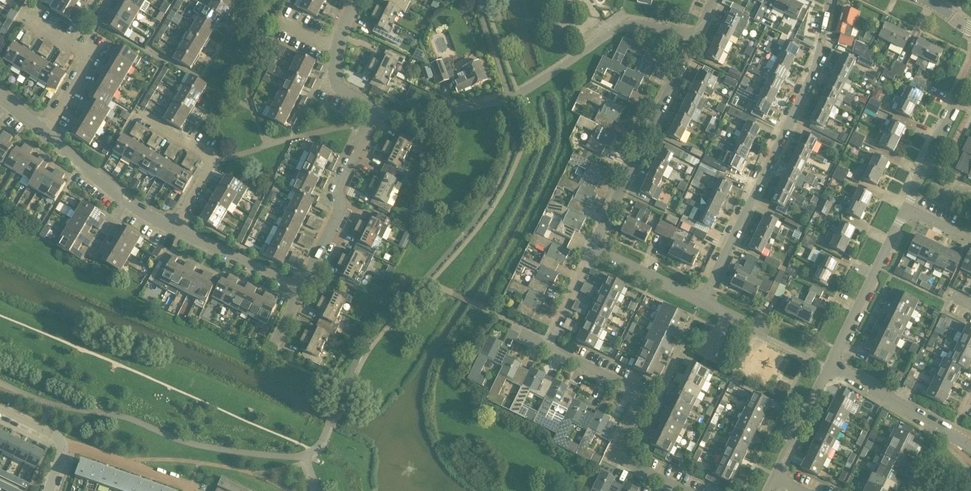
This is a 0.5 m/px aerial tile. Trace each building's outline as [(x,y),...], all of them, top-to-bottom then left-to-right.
[(54,2),(50,9),(68,19),(71,15),(77,18),(79,14),(56,0),(52,0),(54,2)] [(75,0),(56,0),(79,14),(82,9),(76,6),(79,2),(75,0)] [(142,14),(143,12),(123,0),(114,0),(113,0),(120,4),(117,8),(135,19),(139,12),(142,14)] [(145,13),(150,4),(146,1),(145,2),(142,0),(123,0),(143,12),(145,13)] [(230,10),(235,2),(232,0),(214,0),(213,1),(230,10)] [(294,5),(317,18),(322,8),(307,0),(297,0),(294,5)] [(322,8),(325,0),(307,0),(322,8)] [(390,4),(384,2),(382,7),(378,5),(375,12),(395,21),(397,17),(398,18),(399,16),(398,15),(400,10),(405,12),(408,7),(394,0),(392,0),(390,4)] [(762,4),(754,20),(756,21),(760,23),(771,0),(754,0),(762,4)] [(765,26),(765,27),(769,30),(773,22),(768,19),(773,9),(785,15),(792,1),(789,0),(771,0),(760,23),(765,26)] [(208,9),(221,17),(221,18),(224,20),(230,10),(213,1),(208,9)] [(792,1),(785,15),(797,21),(803,7),(792,1)] [(166,14),(171,5),(165,2),(160,11),(166,14)] [(172,11),(176,14),(182,5),(177,2),(172,11)] [(201,15),(216,26),(221,18),(221,17),(208,9),(198,3),(194,11),(201,15)] [(742,14),(745,9),(734,3),(731,9),(742,14)] [(134,27),(131,25),(135,19),(117,8),(115,12),(108,9),(106,13),(133,29),(134,27)] [(841,35),(838,43),(852,47),(855,37),(851,36),(853,29),(858,12),(844,8),(836,33),(841,35)] [(155,19),(161,22),(165,14),(160,11),(155,19)] [(167,19),(171,22),(176,14),(172,11),(167,19)] [(379,28),(376,34),(391,41),(393,35),(389,33),(391,28),(393,29),(394,26),(393,26),(395,21),(375,12),(372,18),(376,20),(373,25),(379,28)] [(129,29),(132,31),(133,29),(106,13),(103,17),(109,21),(106,26),(124,37),(129,29)] [(728,14),(723,25),(742,34),(747,24),(728,14)] [(195,25),(211,34),(216,26),(201,15),(195,25)] [(161,28),(166,31),(171,22),(167,19),(161,28)] [(891,43),(898,29),(886,24),(879,38),(891,43)] [(190,33),(206,43),(211,34),(195,25),(190,33)] [(740,40),(742,34),(723,25),(717,36),(729,42),(732,36),(740,40)] [(790,31),(780,26),(777,31),(788,36),(790,31)] [(156,37),(161,40),(166,31),(161,28),(156,37)] [(889,50),(900,55),(910,35),(898,29),(891,43),(892,44),(889,50)] [(863,41),(869,44),(873,35),(867,32),(863,41)] [(185,42),(187,43),(201,52),(206,43),(190,33),(185,42)] [(801,42),(789,37),(783,34),(778,45),(777,44),(776,45),(770,42),(768,47),(794,60),(799,49),(798,48),(801,42)] [(712,47),(724,53),(729,42),(717,36),(712,47)] [(642,57),(639,63),(634,72),(644,77),(650,80),(654,71),(658,73),(665,58),(624,38),(616,53),(625,57),(628,50),(642,57)] [(919,58),(916,65),(920,67),(931,45),(919,40),(912,54),(919,58)] [(860,57),(863,58),(869,47),(856,41),(853,53),(860,57)] [(180,51),(196,60),(201,52),(187,43),(185,42),(180,51)] [(775,64),(789,71),(794,60),(768,47),(759,43),(757,47),(773,55),(773,56),(778,58),(775,64)] [(13,65),(23,49),(14,44),(4,60),(13,65)] [(919,69),(925,72),(930,63),(936,66),(943,51),(931,45),(920,67),(919,69)] [(137,65),(134,63),(138,57),(120,46),(118,50),(112,47),(109,51),(136,67),(137,65)] [(724,53),(712,47),(707,57),(719,63),(724,53)] [(869,61),(875,50),(869,47),(863,58),(869,61)] [(21,71),(31,54),(23,49),(13,65),(21,71)] [(132,67),(135,69),(136,67),(109,51),(106,56),(112,59),(110,64),(128,74),(132,67)] [(196,60),(180,51),(174,60),(190,69),(196,60)] [(390,52),(387,57),(381,54),(378,60),(374,58),(371,64),(391,74),(393,70),(394,71),(396,69),(394,68),(397,63),(402,65),(405,59),(390,52)] [(30,76),(40,59),(31,54),(21,71),(30,76)] [(294,63),(311,72),(316,62),(299,54),(294,63)] [(859,71),(860,70),(853,67),(856,61),(843,55),(838,66),(864,79),(866,74),(859,71)] [(644,77),(634,72),(603,57),(596,72),(604,76),(607,69),(621,76),(613,91),(629,99),(634,89),(637,91),(644,77)] [(869,61),(863,58),(860,57),(857,63),(871,69),(874,63),(869,61)] [(39,81),(48,64),(40,59),(30,76),(39,81)] [(438,85),(450,80),(442,59),(431,64),(438,85)] [(458,93),(471,87),(488,79),(479,60),(462,67),(464,72),(458,75),(460,79),(453,82),(458,93)] [(896,61),(891,72),(896,75),(901,64),(896,61)] [(271,74),(276,65),(271,63),(266,72),(271,74)] [(290,72),(307,81),(311,72),(294,63),(290,72)] [(47,86),(57,69),(48,64),(39,81),(47,86)] [(127,82),(124,80),(128,74),(110,64),(107,68),(101,64),(99,68),(125,85),(127,82)] [(388,94),(391,88),(386,85),(388,81),(389,81),(390,79),(389,79),(391,74),(371,64),(368,71),(372,73),(369,78),(375,81),(373,86),(388,94)] [(772,71),(767,68),(759,65),(757,69),(783,82),(789,71),(775,64),(772,71)] [(902,78),(907,67),(901,64),(896,75),(902,78)] [(421,69),(425,80),(433,77),(429,66),(421,69)] [(718,78),(713,76),(715,71),(705,66),(702,72),(700,71),(695,82),(712,90),(718,78)] [(747,71),(767,80),(764,87),(778,93),(783,82),(757,69),(749,66),(747,71)] [(854,80),(862,83),(864,79),(838,66),(832,77),(850,86),(853,80),(854,81),(854,80)] [(121,84),(124,86),(125,85),(99,68),(96,72),(102,76),(99,81),(117,91),(121,84)] [(739,81),(742,74),(731,68),(727,75),(739,81)] [(57,69),(47,86),(56,91),(66,74),(57,69)] [(885,76),(893,81),(896,75),(891,72),(888,71),(885,76)] [(285,81),(302,90),(307,81),(290,72),(285,81)] [(185,85),(201,95),(207,86),(190,76),(185,85)] [(918,76),(917,79),(915,77),(912,83),(923,88),(926,83),(924,82),(925,80),(918,76)] [(735,88),(738,83),(727,77),(724,83),(735,88)] [(852,87),(850,86),(832,77),(827,88),(840,95),(845,97),(853,101),(855,96),(848,93),(848,92),(849,92),(852,87)] [(117,99),(114,98),(117,91),(99,81),(97,85),(91,81),(88,86),(115,102),(117,99)] [(281,90),(298,99),(302,90),(285,81),(281,90)] [(715,91),(712,90),(695,82),(690,92),(702,98),(704,93),(712,97),(715,91)] [(911,83),(909,87),(908,87),(905,93),(899,90),(896,96),(916,106),(922,94),(921,94),(923,89),(923,88),(912,83),(911,83)] [(180,94),(196,104),(201,95),(185,85),(180,94)] [(111,102),(114,104),(115,102),(88,86),(86,90),(92,93),(89,98),(92,100),(110,111),(111,110),(107,108),(111,102)] [(756,91),(748,87),(746,92),(754,96),(756,91)] [(759,98),(772,104),(778,93),(764,87),(759,98)] [(601,107),(594,122),(609,130),(614,121),(617,123),(624,108),(583,88),(576,103),(584,107),(587,100),(601,107)] [(746,92),(739,88),(736,94),(743,97),(744,96),(745,93),(746,92)] [(821,99),(834,106),(840,95),(827,88),(821,99)] [(276,99),(293,108),(298,99),(281,90),(276,99)] [(707,101),(702,99),(702,98),(690,92),(684,103),(702,112),(707,101)] [(175,102),(191,112),(196,104),(180,94),(175,102)] [(868,99),(861,96),(859,101),(865,105),(868,99)] [(893,102),(899,105),(896,111),(910,118),(916,106),(896,96),(893,102)] [(843,102),(851,106),(853,101),(845,97),(843,102)] [(752,114),(763,119),(765,115),(767,116),(772,104),(759,98),(753,109),(754,110),(752,114)] [(868,103),(879,109),(882,104),(871,98),(868,103)] [(272,109),(289,117),(293,108),(276,99),(272,109)] [(816,111),(829,117),(834,106),(821,99),(816,111)] [(109,119),(106,117),(110,111),(92,100),(90,104),(84,101),(81,105),(108,121),(109,119)] [(169,111),(186,121),(191,112),(175,102),(169,111)] [(679,114),(691,120),(697,123),(702,112),(684,103),(679,114)] [(879,109),(868,103),(865,110),(876,115),(879,109)] [(104,121),(107,123),(108,121),(81,105),(79,110),(85,113),(82,117),(100,128),(104,121)] [(728,114),(747,123),(742,133),(755,139),(760,129),(754,126),(757,120),(731,107),(728,114)] [(289,117),(272,109),(267,118),(284,126),(289,117)] [(120,117),(127,122),(131,116),(124,111),(120,117)] [(186,121),(169,111),(164,120),(181,130),(186,121)] [(829,117),(816,111),(810,122),(823,128),(829,117)] [(674,124),(686,130),(691,120),(679,114),(674,124)] [(836,115),(834,120),(842,123),(844,119),(836,115)] [(610,148),(617,134),(609,130),(594,122),(581,116),(575,127),(582,130),(583,128),(594,133),(586,148),(601,155),(606,146),(610,148)] [(99,136),(96,134),(100,128),(82,117),(80,121),(74,118),(71,122),(98,138),(99,136)] [(888,127),(883,124),(880,130),(900,139),(906,128),(891,121),(888,127)] [(94,138),(97,140),(98,138),(71,122),(68,126),(74,130),(72,135),(89,145),(94,138)] [(686,130),(674,124),(668,135),(681,141),(686,130)] [(729,127),(727,131),(734,135),(737,130),(729,127)] [(836,141),(839,135),(825,128),(822,134),(836,141)] [(880,130),(885,133),(879,145),(894,152),(900,139),(880,130)] [(842,132),(838,140),(844,143),(848,135),(842,132)] [(852,137),(863,143),(865,137),(854,132),(852,137)] [(737,144),(750,150),(755,139),(742,133),(737,144)] [(13,147),(8,144),(12,138),(7,135),(0,148),(0,167),(13,147)] [(385,147),(405,157),(408,153),(409,154),(410,152),(409,151),(411,146),(415,148),(418,142),(403,135),(401,140),(395,137),(392,143),(389,141),(385,147)] [(799,145),(812,152),(817,141),(804,135),(799,145)] [(123,158),(132,141),(123,136),(114,152),(123,158)] [(818,143),(832,149),(835,151),(838,145),(821,137),(818,143)] [(863,143),(852,137),(849,143),(860,149),(863,143)] [(969,137),(962,151),(964,152),(955,169),(968,175),(968,176),(970,178),(970,138),(969,137)] [(96,148),(106,154),(111,146),(101,139),(96,148)] [(131,163),(141,146),(132,141),(123,158),(131,163)] [(733,150),(720,144),(719,148),(745,161),(750,150),(737,144),(733,150)] [(12,174),(28,148),(24,145),(20,151),(16,149),(5,166),(12,170),(10,173),(12,174)] [(310,154),(327,162),(332,153),(315,145),(310,154)] [(793,157),(806,163),(812,152),(799,145),(793,157)] [(140,168),(150,151),(141,146),(131,163),(140,168)] [(408,172),(400,168),(402,164),(404,164),(405,162),(403,161),(405,157),(385,147),(382,154),(386,156),(383,161),(393,166),(390,171),(405,178),(408,172)] [(701,158),(703,153),(692,147),(689,153),(701,158)] [(23,177),(33,159),(29,157),(33,151),(28,148),(12,174),(15,176),(16,173),(23,177)] [(727,173),(730,168),(739,172),(745,161),(719,148),(718,149),(727,153),(722,163),(705,155),(702,161),(727,173)] [(678,164),(671,161),(674,155),(662,149),(657,160),(668,166),(676,170),(678,164)] [(148,173),(158,156),(150,151),(140,168),(148,173)] [(589,161),(592,155),(584,151),(581,157),(589,161)] [(306,163),(323,171),(327,162),(310,154),(306,163)] [(586,170),(579,186),(594,193),(598,184),(602,186),(609,171),(581,157),(573,154),(568,164),(575,167),(576,165),(586,170)] [(869,166),(883,173),(889,161),(875,154),(869,166)] [(697,167),(700,161),(688,155),(686,161),(697,167)] [(825,159),(823,158),(824,157),(818,155),(817,155),(815,160),(823,163),(825,159)] [(30,185),(43,162),(43,163),(46,159),(41,156),(38,162),(33,159),(23,177),(30,181),(28,184),(30,185)] [(157,178),(167,162),(158,156),(148,173),(157,178)] [(788,168),(801,174),(806,163),(793,157),(788,168)] [(651,171),(663,176),(668,166),(657,160),(651,171)] [(37,191),(48,173),(44,171),(47,165),(43,163),(43,162),(30,185),(27,189),(29,190),(31,187),(37,191)] [(165,183),(175,167),(167,162),(157,178),(165,183)] [(302,172),(319,180),(323,171),(306,163),(302,172)] [(709,182),(707,187),(709,188),(714,190),(727,197),(732,186),(724,181),(726,176),(703,165),(700,164),(698,170),(719,180),(716,185),(709,182)] [(862,164),(859,170),(865,173),(863,178),(877,185),(883,173),(869,166),(869,167),(862,164)] [(846,176),(849,171),(838,166),(835,171),(846,176)] [(174,188),(184,172),(175,167),(165,183),(174,188)] [(783,179),(796,185),(801,174),(788,168),(783,179)] [(44,199),(60,173),(56,170),(53,176),(48,173),(37,191),(44,196),(42,198),(44,199)] [(399,182),(403,184),(405,178),(390,171),(388,176),(382,173),(380,179),(376,177),(373,183),(392,193),(393,193),(399,182)] [(646,181),(658,187),(663,176),(651,171),(646,181)] [(846,176),(835,171),(832,177),(843,182),(846,176)] [(184,172),(174,188),(183,193),(193,177),(184,172)] [(297,181),(314,190),(319,180),(302,172),(297,181)] [(55,202),(66,184),(61,181),(65,175),(60,173),(44,199),(46,201),(48,198),(55,202)] [(821,180),(816,177),(809,173),(807,177),(815,181),(819,183),(821,180)] [(221,185),(237,195),(243,186),(226,176),(221,185)] [(575,194),(567,209),(583,216),(587,207),(591,209),(598,195),(594,193),(579,186),(576,184),(572,182),(562,177),(557,188),(563,191),(564,189),(575,194)] [(804,182),(812,186),(817,188),(819,184),(814,182),(815,181),(807,177),(804,182)] [(138,189),(141,185),(142,184),(133,179),(128,188),(136,193),(138,189)] [(806,199),(792,192),(796,185),(783,179),(777,190),(804,203),(806,199)] [(293,190),(314,201),(317,202),(320,197),(315,195),(313,200),(310,198),(314,190),(297,181),(293,190)] [(658,201),(661,194),(656,191),(658,187),(646,181),(641,192),(658,201)] [(392,193),(373,183),(370,190),(373,191),(371,197),(376,200),(373,205),(389,212),(392,206),(387,204),(392,193)] [(686,188),(680,184),(674,196),(681,199),(686,188)] [(707,192),(709,188),(707,187),(701,184),(699,188),(707,192)] [(216,194),(232,203),(237,195),(221,185),(216,194)] [(872,195),(853,186),(848,198),(867,207),(872,195)] [(292,201),(310,210),(314,201),(293,190),(292,191),(297,193),(292,201)] [(709,201),(722,207),(727,197),(714,190),(709,201)] [(789,204),(788,202),(788,201),(801,208),(804,203),(777,190),(771,202),(785,208),(785,207),(787,207),(789,204)] [(211,203),(227,212),(232,203),(216,194),(211,203)] [(848,198),(846,197),(843,203),(850,206),(846,212),(861,219),(867,207),(848,198)] [(165,212),(168,211),(170,208),(171,209),(174,202),(168,198),(164,205),(161,210),(163,211),(164,212),(165,212)] [(686,203),(698,209),(703,212),(716,218),(722,207),(709,201),(706,207),(689,199),(686,203)] [(819,205),(830,210),(832,205),(821,199),(819,205)] [(657,200),(654,206),(665,212),(668,206),(657,200)] [(288,211),(305,219),(310,210),(292,201),(288,211)] [(556,232),(571,240),(576,230),(579,232),(586,218),(583,216),(567,209),(550,201),(545,211),(552,214),(553,212),(564,217),(556,232)] [(79,209),(76,207),(75,210),(102,226),(104,221),(98,218),(101,213),(83,202),(79,209)] [(640,210),(635,221),(628,218),(621,231),(633,237),(647,209),(648,207),(637,202),(634,208),(640,210)] [(205,211),(222,221),(227,212),(211,203),(205,211)] [(830,210),(819,205),(816,211),(827,216),(830,210)] [(649,217),(652,211),(647,209),(633,237),(645,243),(652,230),(645,226),(650,217),(649,217)] [(711,229),(716,218),(703,212),(698,209),(693,220),(711,229)] [(74,211),(77,213),(73,220),(91,231),(93,227),(99,230),(102,226),(75,210),(74,211)] [(222,221),(205,211),(200,220),(216,230),(222,221)] [(284,220),(301,228),(305,219),(288,211),(284,220)] [(376,214),(373,220),(367,217),(364,222),(361,221),(358,227),(378,237),(382,239),(391,222),(376,214)] [(675,226),(678,219),(668,214),(665,221),(675,226)] [(781,230),(775,227),(778,221),(765,215),(760,226),(773,232),(778,235),(781,230)] [(683,216),(681,221),(694,228),(697,223),(683,216)] [(802,234),(804,228),(799,226),(799,225),(786,218),(783,225),(802,234)] [(69,227),(66,225),(65,227),(92,243),(94,239),(88,235),(91,231),(73,220),(69,227)] [(279,229),(296,237),(301,228),(284,220),(279,229)] [(654,232),(660,235),(666,223),(660,220),(654,232)] [(839,228),(832,225),(830,230),(850,241),(856,229),(842,222),(839,228)] [(671,240),(668,245),(673,247),(669,255),(681,261),(687,247),(682,244),(685,238),(675,234),(677,229),(666,223),(660,235),(671,240)] [(547,228),(540,225),(536,234),(543,238),(548,228),(547,228)] [(140,245),(138,244),(142,237),(123,226),(120,231),(115,227),(112,232),(139,248),(140,245)] [(755,236),(767,243),(773,232),(760,226),(755,236)] [(39,236),(42,237),(45,239),(45,238),(50,230),(45,227),(40,235),(39,236)] [(64,228),(67,230),(63,238),(81,248),(83,244),(89,247),(92,243),(65,227),(64,228)] [(377,250),(372,248),(378,237),(358,227),(354,233),(358,235),(355,241),(361,243),(359,248),(374,256),(377,250)] [(275,238),(292,246),(296,237),(279,229),(275,238)] [(694,234),(694,235),(704,240),(707,234),(696,229),(694,234)] [(826,244),(830,246),(844,253),(850,241),(830,230),(826,237),(827,237),(826,244)] [(135,248),(138,249),(139,248),(112,232),(110,236),(116,239),(113,244),(131,255),(135,248)] [(555,273),(559,263),(563,265),(570,251),(543,238),(536,234),(534,233),(529,244),(536,247),(537,245),(547,250),(540,265),(555,273)] [(817,239),(806,234),(804,239),(815,244),(817,239)] [(918,257),(926,240),(917,235),(908,252),(918,257)] [(770,251),(773,246),(767,243),(755,236),(749,247),(762,254),(765,248),(770,251)] [(56,242),(54,244),(58,246),(57,247),(81,261),(84,256),(78,252),(81,248),(63,238),(59,244),(56,242)] [(270,247),(287,255),(292,246),(275,238),(270,247)] [(398,246),(405,249),(409,242),(402,238),(398,246)] [(801,245),(812,250),(815,244),(804,239),(801,245)] [(915,263),(924,267),(927,261),(935,244),(926,240),(918,257),(915,263)] [(696,245),(690,242),(688,247),(687,247),(681,261),(692,266),(699,252),(694,250),(696,245)] [(130,263),(127,261),(131,255),(113,244),(110,248),(105,245),(102,249),(129,265),(130,263)] [(935,244),(927,261),(936,266),(944,249),(935,244)] [(287,255),(270,247),(266,256),(283,265),(287,255)] [(348,256),(344,254),(341,261),(365,273),(374,256),(359,248),(356,254),(350,251),(348,256)] [(125,265),(128,267),(129,265),(102,249),(100,253),(105,257),(102,262),(121,272),(125,265)] [(944,249),(936,266),(945,270),(953,253),(944,249)] [(970,272),(970,251),(970,250),(961,269),(968,273),(967,275),(969,276),(970,272)] [(832,257),(821,251),(814,265),(819,268),(833,275),(839,263),(831,259),(832,257)] [(953,253),(945,270),(954,275),(963,258),(953,253)] [(750,277),(751,274),(758,260),(747,254),(745,260),(746,261),(743,268),(736,265),(729,278),(733,280),(730,286),(742,291),(750,277)] [(155,278),(161,281),(159,284),(160,287),(167,291),(179,266),(175,264),(178,258),(173,256),(168,266),(163,263),(155,278)] [(555,273),(540,265),(523,257),(518,267),(524,270),(525,268),(536,273),(528,289),(543,296),(548,287),(552,289),(559,274),(555,273)] [(765,263),(780,270),(786,273),(788,268),(780,265),(781,263),(767,257),(765,263)] [(758,290),(767,294),(772,283),(758,276),(762,268),(762,267),(764,263),(758,260),(751,274),(750,277),(742,291),(755,297),(758,290)] [(360,284),(365,273),(341,261),(338,267),(341,269),(339,274),(345,277),(342,283),(357,290),(360,284)] [(176,295),(177,293),(191,265),(187,262),(184,269),(179,266),(167,291),(176,295)] [(188,294),(197,275),(193,273),(196,267),(191,265),(177,293),(180,294),(181,291),(188,294)] [(789,267),(788,269),(788,268),(786,273),(791,275),(791,276),(797,278),(800,272),(789,267)] [(905,271),(898,267),(894,274),(902,277),(901,277),(906,280),(909,275),(904,273),(905,271)] [(833,275),(819,268),(813,279),(828,287),(833,275)] [(780,270),(775,281),(780,284),(786,273),(780,270)] [(195,302),(209,273),(205,271),(202,277),(197,275),(188,294),(195,297),(193,301),(195,302)] [(204,308),(206,303),(215,284),(211,282),(214,276),(209,273),(195,302),(194,304),(204,308)] [(786,287),(791,276),(791,275),(786,273),(780,284),(786,287)] [(220,305),(234,277),(230,275),(227,282),(222,279),(212,298),(220,302),(218,304),(220,305)] [(231,307),(240,288),(235,286),(238,280),(234,277),(220,305),(222,306),(224,304),(231,307)] [(604,286),(621,294),(624,288),(627,289),(628,286),(608,277),(604,286)] [(516,312),(532,320),(537,310),(540,312),(547,298),(543,296),(528,289),(511,280),(506,290),(513,294),(514,291),(524,297),(516,312)] [(238,314),(252,286),(247,284),(244,290),(240,288),(231,307),(238,310),(236,313),(238,314)] [(816,309),(810,306),(816,294),(821,296),(824,291),(813,285),(804,303),(797,318),(809,324),(816,309)] [(249,316),(258,297),(253,295),(256,289),(252,286),(238,314),(240,315),(242,313),(249,316)] [(621,294),(604,286),(601,290),(594,287),(592,291),(619,305),(620,303),(617,301),(621,294)] [(921,303),(894,289),(891,294),(897,297),(895,302),(914,311),(917,304),(920,305),(921,303)] [(338,290),(336,296),(330,293),(327,298),(323,297),(320,303),(340,313),(346,301),(351,303),(353,298),(338,290)] [(595,304),(612,312),(615,305),(618,307),(619,305),(592,291),(589,296),(597,300),(595,304)] [(256,323),(270,295),(265,293),(262,299),(258,297),(249,316),(256,320),(254,322),(256,323)] [(280,314),(274,311),(276,306),(271,304),(274,297),(270,295),(256,323),(259,324),(260,322),(267,325),(273,327),(280,314)] [(804,303),(792,297),(785,312),(797,318),(804,303)] [(914,311),(895,302),(893,306),(887,303),(885,307),(912,321),(913,319),(911,318),(914,311)] [(343,329),(334,325),(340,313),(320,303),(317,309),(321,311),(318,316),(324,319),(321,324),(336,332),(337,331),(341,333),(343,329)] [(659,313),(678,322),(681,316),(684,317),(683,319),(687,321),(689,316),(661,303),(660,305),(663,306),(659,313)] [(583,309),(611,323),(612,320),(609,319),(612,312),(595,304),(593,308),(585,305),(583,309)] [(886,320),(905,329),(909,322),(912,323),(912,321),(885,307),(882,312),(889,315),(886,320)] [(586,322),(603,330),(607,323),(610,325),(611,323),(583,309),(580,314),(584,316),(586,312),(590,313),(586,322)] [(652,321),(680,334),(682,330),(678,328),(678,330),(675,329),(678,322),(659,313),(656,320),(653,319),(652,321)] [(876,325),(904,339),(905,337),(902,336),(905,329),(886,320),(884,324),(878,321),(876,325)] [(650,331),(669,340),(673,334),(675,335),(674,337),(678,339),(680,334),(652,321),(651,323),(654,324),(650,331)] [(584,326),(580,324),(576,323),(574,327),(602,341),(603,338),(600,337),(603,330),(586,322),(584,326)] [(329,335),(334,337),(336,332),(321,324),(319,329),(313,327),(310,332),(307,330),(304,337),(324,346),(326,342),(327,343),(328,341),(327,340),(329,335)] [(878,337),(897,347),(900,340),(903,341),(904,339),(876,325),(874,330),(880,333),(878,337)] [(970,339),(970,327),(968,325),(963,335),(970,339)] [(578,330),(582,331),(577,340),(594,349),(598,341),(601,342),(602,341),(574,327),(572,332),(576,334),(578,330)] [(643,339),(671,352),(673,348),(670,346),(669,348),(666,347),(669,340),(650,331),(647,338),(644,337),(643,339)] [(970,350),(970,339),(963,335),(958,344),(970,350)] [(498,341),(489,336),(468,379),(482,386),(486,378),(480,375),(488,359),(503,366),(508,357),(510,351),(496,344),(498,341)] [(301,350),(307,353),(304,359),(320,366),(323,360),(318,358),(320,353),(322,353),(323,351),(322,350),(324,346),(304,337),(301,343),(304,345),(301,350)] [(867,343),(895,357),(896,355),(893,353),(897,347),(878,337),(875,342),(869,339),(867,343)] [(642,349),(661,359),(664,352),(666,353),(665,355),(669,357),(671,352),(643,339),(642,341),(645,342),(642,349)] [(895,357),(867,343),(865,348),(871,351),(869,356),(888,365),(891,358),(894,359),(895,357)] [(909,352),(914,355),(919,347),(913,344),(909,352)] [(970,361),(970,350),(958,344),(954,353),(970,361)] [(634,357),(662,370),(664,366),(661,364),(660,366),(657,365),(661,359),(642,349),(638,356),(635,355),(634,357)] [(950,362),(961,368),(966,370),(970,361),(954,353),(950,362)] [(499,395),(507,379),(522,387),(529,372),(515,365),(517,361),(508,357),(503,366),(487,399),(501,407),(505,398),(499,395)] [(662,370),(634,357),(633,359),(636,360),(633,367),(652,377),(655,370),(657,371),(656,373),(660,375),(662,370)] [(687,372),(706,381),(709,374),(712,376),(713,373),(685,359),(683,364),(686,366),(687,364),(690,366),(687,372)] [(940,369),(957,377),(961,368),(950,362),(944,359),(940,369)] [(538,376),(540,372),(531,368),(529,372),(522,387),(510,411),(524,418),(529,410),(522,406),(530,391),(545,398),(553,383),(538,376)] [(935,378),(952,386),(957,377),(940,369),(935,378)] [(676,378),(704,391),(705,389),(702,388),(706,381),(687,372),(684,378),(681,377),(682,375),(679,373),(676,378)] [(903,374),(898,372),(895,379),(900,382),(903,374)] [(678,390),(697,399),(700,392),(703,393),(704,391),(676,378),(674,382),(678,384),(679,382),(681,383),(678,390)] [(931,386),(948,395),(952,386),(935,378),(931,386)] [(563,383),(555,379),(553,383),(545,398),(533,422),(556,434),(573,400),(576,394),(562,387),(563,383)] [(922,394),(926,396),(943,404),(948,395),(931,386),(928,393),(923,390),(922,394)] [(667,396),(695,409),(696,407),(694,406),(697,399),(678,390),(675,396),(672,395),(673,393),(670,391),(667,396)] [(749,402),(766,411),(770,401),(753,393),(749,402)] [(832,405),(849,413),(854,404),(837,395),(832,405)] [(669,408),(688,417),(692,410),(694,411),(695,409),(667,396),(665,400),(669,402),(670,400),(672,401),(669,408)] [(580,408),(582,404),(573,400),(556,434),(552,443),(567,450),(571,442),(564,438),(572,423),(587,430),(595,415),(580,408)] [(766,411),(749,402),(744,411),(761,420),(766,411)] [(828,414),(845,422),(849,413),(832,405),(828,414)] [(658,414),(686,428),(687,426),(684,424),(688,417),(669,408),(666,415),(663,413),(664,411),(660,410),(658,414)] [(761,420),(744,411),(739,409),(735,418),(740,420),(740,421),(757,429),(761,420)] [(606,415),(597,411),(595,415),(587,430),(575,454),(590,461),(594,453),(588,450),(596,434),(611,442),(618,426),(604,419),(606,415)] [(660,426),(679,435),(682,428),(685,430),(686,428),(658,414),(656,419),(660,420),(661,418),(663,420),(660,426)] [(823,423),(840,431),(845,422),(828,414),(823,423)] [(735,429),(753,438),(757,429),(740,421),(735,429)] [(819,432),(836,440),(840,431),(823,423),(819,432)] [(904,425),(902,431),(911,435),(913,430),(904,425)] [(649,432),(677,446),(678,444),(676,442),(679,435),(660,426),(657,433),(654,432),(655,430),(652,428),(649,432)] [(731,439),(748,447),(753,438),(735,429),(731,439)] [(895,429),(892,436),(891,438),(888,436),(888,437),(916,451),(918,446),(911,443),(914,438),(895,429)] [(10,437),(0,432),(0,452),(2,453),(10,437)] [(654,453),(666,459),(669,453),(670,454),(673,447),(676,448),(677,446),(649,432),(647,437),(651,438),(652,437),(654,438),(651,444),(657,447),(654,453)] [(814,441),(831,449),(836,440),(819,432),(814,441)] [(14,458),(21,442),(10,437),(2,453),(14,458)] [(886,447),(905,456),(907,452),(913,455),(916,451),(888,437),(887,439),(890,440),(886,447)] [(726,448),(744,456),(748,447),(731,439),(726,448)] [(810,450),(827,458),(831,449),(814,441),(810,450)] [(25,464),(33,448),(21,442),(14,458),(25,464)] [(879,455),(907,468),(909,464),(903,461),(905,456),(886,447),(883,454),(880,452),(879,455)] [(33,448),(25,464),(37,470),(45,454),(33,448)] [(722,457),(739,465),(744,456),(726,448),(722,457)] [(863,448),(862,452),(859,456),(864,459),(868,451),(863,448)] [(805,459),(823,467),(827,458),(810,450),(805,459)] [(594,453),(590,461),(599,466),(603,458),(594,453)] [(877,465),(896,474),(898,470),(904,473),(907,468),(879,455),(878,457),(881,458),(877,465)] [(717,466),(734,474),(739,465),(722,457),(717,466)] [(94,464),(82,459),(76,477),(87,481),(94,464)] [(823,467),(805,459),(801,468),(818,476),(823,467)] [(105,468),(94,464),(87,481),(99,485),(105,468)] [(870,473),(898,486),(900,482),(894,479),(896,474),(877,465),(874,472),(871,471),(870,473)] [(734,474),(717,466),(713,475),(730,483),(734,474)] [(117,471),(105,468),(99,485),(110,489),(117,471)] [(117,471),(110,489),(116,490),(123,490),(128,476),(129,477),(129,476),(117,471)] [(614,482),(616,478),(601,471),(592,490),(620,490),(623,486),(614,482)] [(885,490),(888,490),(889,488),(895,490),(898,486),(870,473),(869,475),(872,476),(868,483),(885,490)] [(15,484),(18,478),(10,475),(8,480),(15,484)] [(131,477),(132,478),(127,490),(140,490),(144,481),(131,477)] [(29,484),(22,480),(19,486),(26,489),(29,484)] [(221,480),(216,490),(231,490),(234,486),(221,480)] [(144,481),(140,490),(153,490),(155,485),(144,481)] [(0,486),(0,488),(6,490),(7,490),(10,486),(2,482),(0,486)] [(639,489),(625,482),(623,486),(620,490),(638,490),(639,489)] [(862,490),(885,490),(868,483),(865,490),(862,489),(861,490),(862,490)]
